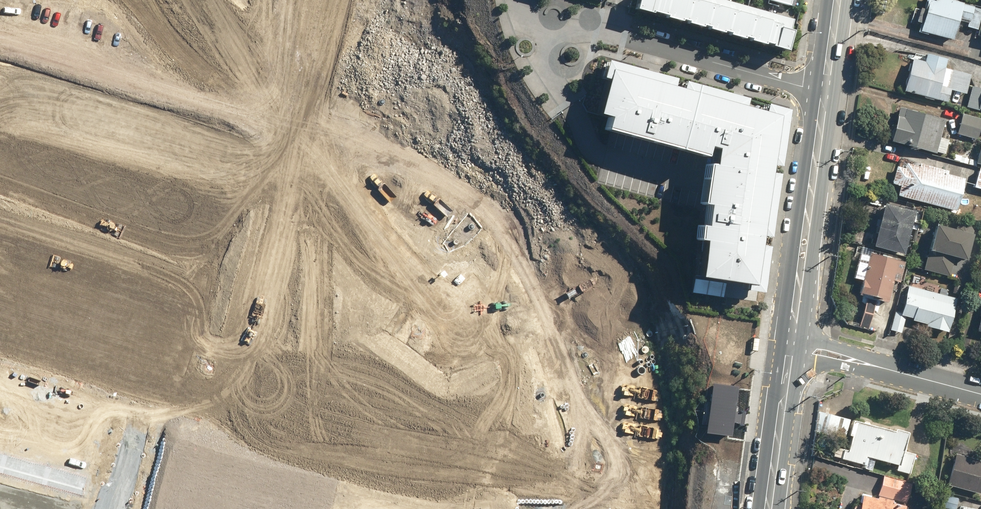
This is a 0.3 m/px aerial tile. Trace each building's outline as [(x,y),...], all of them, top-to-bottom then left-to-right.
[(791,21),(712,0),(637,0),(633,12),(782,53),(791,21)] [(950,42),(955,22),(965,24),(964,28),(975,31),(980,10),(945,0),(923,0),(920,11),(913,9),(909,23),(916,25),(914,32),(950,42)] [(900,93),(943,105),(947,91),(965,96),(970,76),(943,69),(945,60),(911,51),(900,93)] [(789,105),(608,58),(592,121),(708,151),(686,291),(759,302),(789,105)] [(980,88),(973,86),(967,109),(980,113),(980,85),(980,88)] [(941,125),(943,120),(897,107),(887,144),(942,160),(950,133),(945,132),(946,127),(941,125)] [(954,135),(976,141),(980,123),(980,120),(960,114),(954,135)] [(978,140),(975,151),(967,149),(966,154),(955,151),(953,161),(980,168),(980,141),(978,140)] [(899,168),(895,167),(890,186),(897,188),(894,197),(954,213),(964,176),(917,164),(917,167),(900,162),(899,168)] [(975,171),(970,190),(980,192),(980,173),(975,171)] [(871,232),(860,229),(855,244),(900,256),(912,212),(879,203),(871,232)] [(967,235),(932,226),(920,269),(949,277),(953,260),(962,263),(966,249),(963,249),(967,235)] [(855,296),(885,305),(891,282),(898,284),(903,264),(869,255),(868,257),(857,254),(850,279),(859,282),(855,296)] [(940,279),(937,294),(904,286),(896,318),(923,324),(922,328),(946,333),(954,299),(950,298),(954,283),(940,279)] [(971,333),(980,336),(980,297),(971,333)] [(703,432),(730,436),(737,387),(710,383),(703,432)] [(851,419),(820,412),(816,432),(846,439),(851,419)] [(907,452),(912,433),(897,429),(897,431),(855,421),(851,436),(854,436),(850,451),(845,450),(843,459),(867,465),(866,469),(873,471),(876,459),(899,465),(898,471),(911,474),(917,454),(907,452)] [(945,488),(980,496),(980,491),(980,452),(953,445),(947,471),(949,472),(945,488)] [(909,483),(883,477),(878,497),(903,503),(909,483)] [(72,506),(0,484),(0,508),(71,508),(72,506)] [(901,506),(858,496),(854,508),(900,508),(901,506)] [(943,508),(956,508),(957,498),(944,497),(943,508)]
